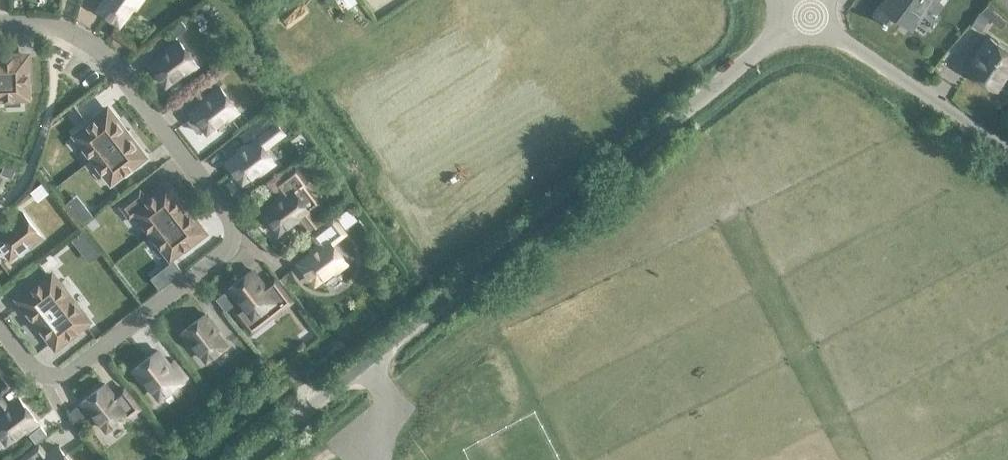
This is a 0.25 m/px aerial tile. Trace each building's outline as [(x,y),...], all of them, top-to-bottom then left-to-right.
[(99,8),(119,22),(132,4),(135,6),(140,0),(104,0),(99,8)] [(903,19),(911,26),(927,5),(937,13),(946,0),(887,0),(884,5),(881,3),(874,11),(884,19),(883,21),(887,24),(888,22),(896,28),(903,19)] [(176,34),(186,26),(181,20),(171,28),(176,34)] [(1007,73),(1007,49),(987,34),(965,67),(997,89),(1007,73)] [(186,73),(197,64),(178,39),(162,51),(164,53),(150,63),(166,83),(183,70),(186,73)] [(20,103),(20,95),(27,95),(26,79),(27,79),(27,55),(11,55),(11,56),(0,57),(0,96),(5,96),(5,104),(20,103)] [(219,86),(204,98),(205,99),(191,110),(194,114),(188,119),(197,131),(204,126),(207,130),(225,116),(227,119),(238,110),(219,86)] [(94,156),(111,143),(125,133),(116,121),(117,120),(107,108),(88,123),(89,124),(76,134),(94,156)] [(111,143),(94,156),(111,179),(124,169),(125,170),(144,155),(135,143),(134,144),(125,133),(111,143)] [(274,161),(260,143),(255,136),(239,149),(240,150),(227,161),(242,181),(260,167),(262,170),(274,161)] [(153,232),(184,208),(175,197),(176,196),(166,184),(147,199),(146,200),(140,193),(125,205),(131,211),(134,208),(135,209),(153,232)] [(277,200),(263,211),(279,231),(297,217),(299,220),(310,211),(291,187),(276,199),(277,200)] [(67,202),(82,221),(92,213),(77,194),(67,202)] [(193,220),(184,208),(153,232),(170,255),(183,245),(184,246),(203,231),(194,219),(193,220)] [(42,236),(23,211),(7,224),(8,225),(0,231),(0,243),(10,256),(28,242),(30,245),(42,236)] [(331,242),(344,232),(333,218),(313,233),(320,243),(312,249),(313,251),(299,261),(315,281),(333,268),(335,271),(346,262),(331,242)] [(101,252),(84,230),(72,239),(89,261),(101,252)] [(253,315),(273,300),(263,286),(265,285),(253,269),(228,288),(237,300),(240,298),(253,315)] [(69,297),(52,274),(39,284),(38,283),(19,298),(29,310),(30,309),(38,320),(69,297)] [(87,319),(69,297),(38,320),(47,332),(46,333),(56,345),(75,330),(74,329),(87,319)] [(206,313),(181,332),(190,343),(193,341),(206,359),(227,344),(216,330),(218,329),(206,313)] [(145,378),(159,396),(179,380),(168,367),(170,365),(158,350),(133,369),(142,380),(145,378)] [(126,414),(127,416),(139,407),(124,387),(114,395),(105,383),(81,402),(90,414),(93,411),(106,429),(126,414)] [(38,422),(19,397),(3,409),(5,411),(0,414),(0,433),(6,441),(24,428),(26,431),(38,422)] [(58,445),(46,454),(39,445),(20,459),(69,459),(58,445)]
